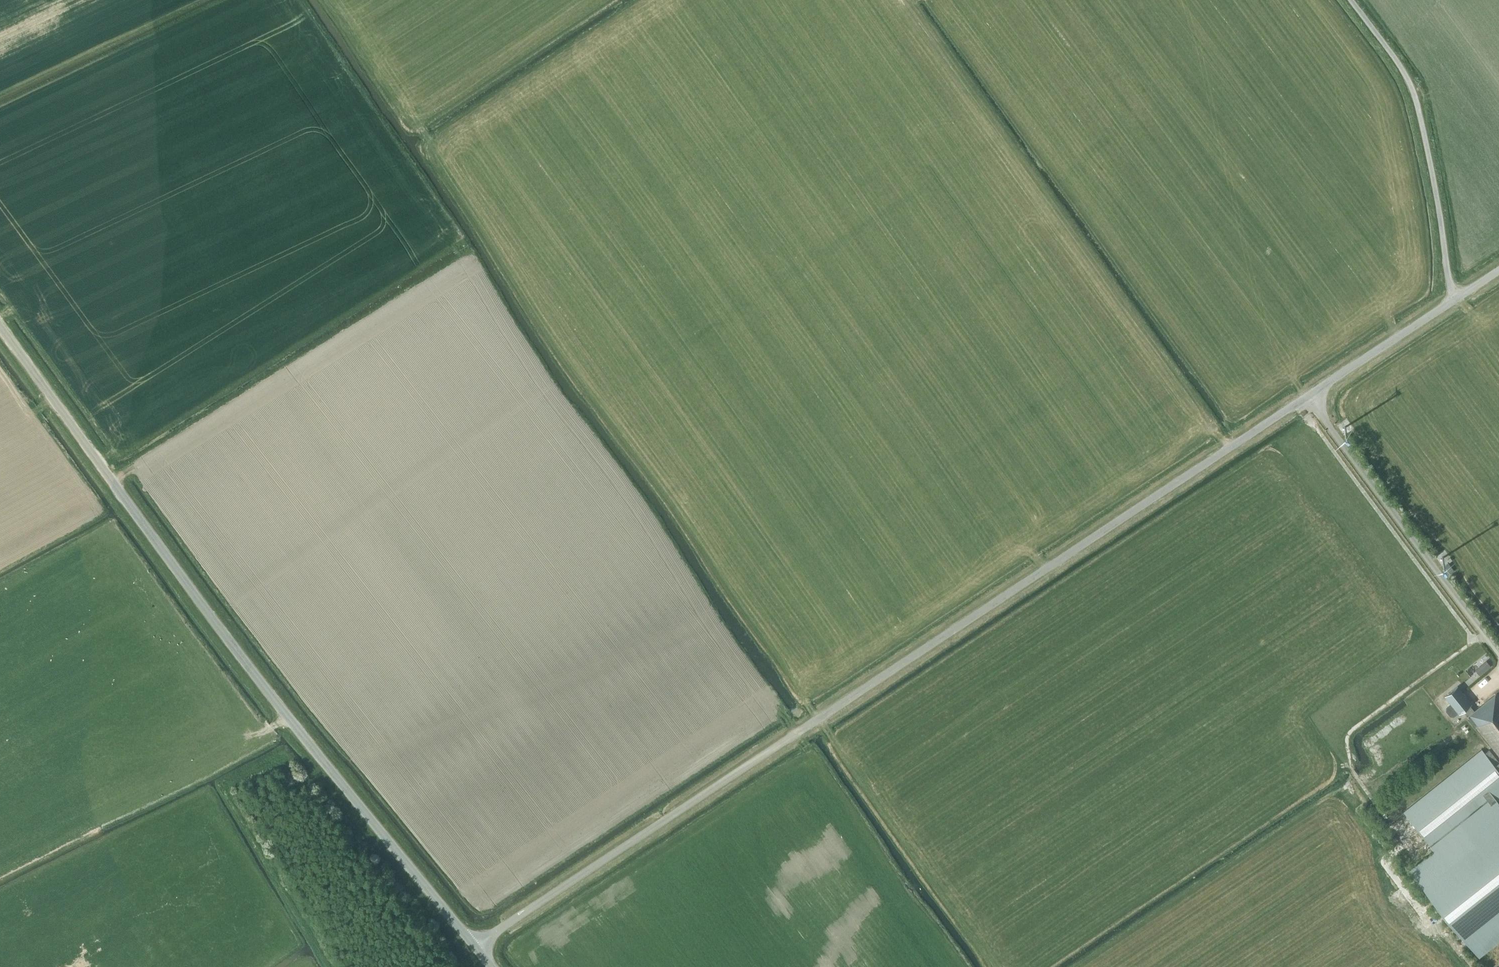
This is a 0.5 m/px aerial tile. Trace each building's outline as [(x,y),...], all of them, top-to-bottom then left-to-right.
[(1444,565),(1451,573),(1455,570),(1448,562),(1444,565)] [(1486,660),(1482,664),(1487,669),(1491,666),(1486,660)] [(1497,692),(1475,710),(1470,704),(1472,703),(1458,685),(1446,695),(1452,703),(1447,706),(1447,710),(1451,715),(1455,715),(1459,712),(1460,712),(1463,710),(1468,716),(1498,754),(1498,695),(1497,692)] [(1404,813),(1430,845),(1430,846),(1433,849),(1409,868),(1439,906),(1479,956),(1498,940),(1498,762),(1495,766),(1485,753),(1483,750),(1404,813)]
